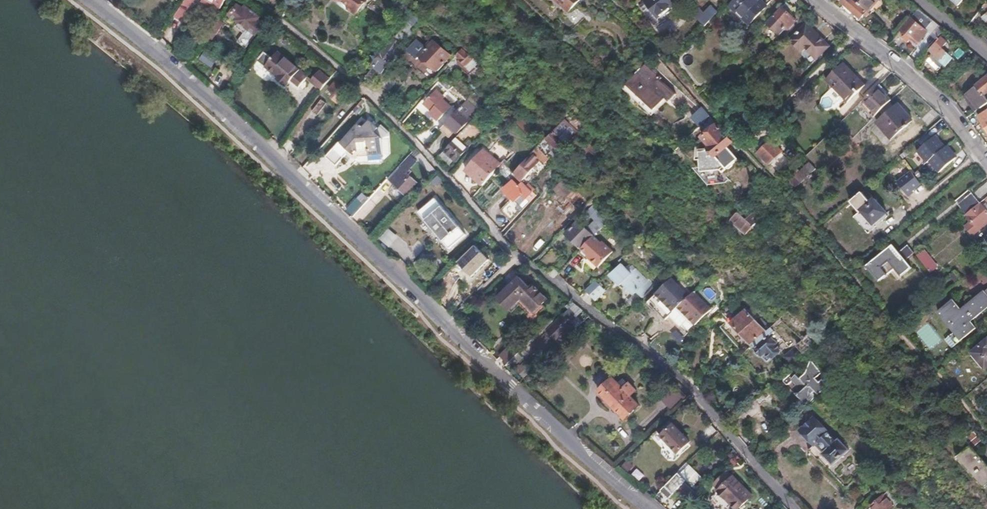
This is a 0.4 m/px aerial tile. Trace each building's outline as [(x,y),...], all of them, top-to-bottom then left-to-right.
[(175,18),(179,21),(192,0),(187,0),(175,18)] [(192,0),(179,21),(182,22),(196,0),(192,0)] [(224,0),(205,0),(219,9),(224,0)] [(357,14),(368,0),(339,0),(357,14)] [(568,13),(580,0),(554,0),(568,13)] [(676,5),(673,0),(648,0),(637,8),(652,27),(661,27),(670,19),(666,13),(676,5)] [(766,8),(758,0),(738,0),(729,9),(749,27),(766,8)] [(855,0),(844,0),(842,2),(860,18),(867,11),(855,0)] [(867,11),(869,13),(881,0),(855,0),(867,11)] [(798,21),(789,13),(792,8),(787,3),(767,24),(779,35),(784,29),(788,32),(798,21)] [(705,13),(701,8),(697,14),(705,21),(716,11),(712,6),(705,13)] [(238,7),(231,16),(257,35),(264,26),(238,7)] [(928,26),(931,20),(917,13),(914,18),(928,26)] [(927,33),(911,19),(900,31),(918,46),(927,33)] [(829,47),(813,32),(806,24),(789,41),(800,52),(805,48),(816,59),(829,47)] [(928,48),(936,40),(930,35),(923,43),(928,48)] [(953,57),(942,47),(941,47),(936,43),(929,51),(945,65),(953,57)] [(419,60),(436,74),(449,59),(432,45),(430,46),(428,45),(424,50),(425,52),(419,60)] [(462,49),(455,58),(466,67),(474,58),(462,49)] [(200,61),(213,68),(219,57),(205,50),(200,61)] [(374,68),(386,76),(398,57),(386,50),(374,68)] [(264,68),(272,58),(264,52),(257,61),(264,68)] [(299,89),(308,78),(277,53),(272,58),(264,68),(277,79),(276,81),(285,89),(291,82),(299,89)] [(866,84),(844,62),(827,81),(848,102),(866,84)] [(310,78),(323,90),(333,78),(319,67),(310,78)] [(643,100),(660,79),(646,67),(628,87),(643,100)] [(373,69),(367,78),(376,85),(382,75),(373,69)] [(386,76),(379,88),(389,93),(396,82),(386,76)] [(521,87),(512,79),(502,90),(510,98),(521,87)] [(676,96),(661,82),(662,81),(660,79),(643,100),(656,112),(667,100),(670,103),(676,96)] [(975,109),(976,111),(982,107),(986,103),(986,98),(985,96),(986,95),(986,79),(965,96),(973,106),(975,109)] [(335,83),(329,89),(334,94),(331,98),(337,103),(347,93),(335,83)] [(892,101),(878,87),(863,102),(877,115),(892,101)] [(412,103),(419,95),(413,90),(406,98),(412,103)] [(444,101),(446,97),(439,91),(426,104),(433,111),(432,113),(440,121),(451,108),(444,101)] [(479,110),(469,100),(460,110),(470,120),(479,110)] [(877,122),(882,128),(892,138),(913,120),(898,104),(877,122)] [(709,117),(701,107),(692,117),(700,126),(709,117)] [(460,110),(447,124),(456,132),(458,134),(470,120),(460,110)] [(739,160),(728,148),(733,144),(709,117),(700,126),(708,135),(703,139),(712,148),(709,151),(701,152),(703,174),(719,174),(721,172),(725,174),(739,160)] [(566,121),(558,129),(567,139),(576,131),(566,121)] [(375,134),(378,130),(370,122),(363,129),(358,125),(342,144),(340,143),(326,158),(336,167),(350,152),(355,155),(359,151),(367,150),(369,162),(383,160),(381,139),(375,134)] [(472,123),(445,152),(456,162),(469,149),(468,148),(470,146),(463,140),(466,137),(474,145),(484,134),(472,123)] [(456,132),(447,124),(441,130),(450,138),(456,132)] [(382,125),(378,130),(375,134),(381,139),(383,160),(387,160),(392,153),(391,132),(382,125)] [(552,152),(565,137),(555,128),(542,144),(552,152)] [(918,141),(923,146),(935,135),(929,129),(918,141)] [(946,149),(936,137),(921,150),(930,162),(932,160),(946,149)] [(770,164),(782,152),(771,140),(758,153),(770,164)] [(502,146),(495,149),(499,158),(506,155),(502,146)] [(942,172),(958,159),(948,147),(946,149),(932,160),(942,172)] [(359,151),(355,155),(363,162),(369,162),(367,150),(359,151)] [(467,171),(483,187),(502,165),(485,150),(467,171)] [(533,170),(536,171),(543,162),(534,153),(514,176),(521,183),(533,170)] [(420,154),(415,159),(425,170),(430,166),(420,154)] [(747,184),(757,170),(749,161),(738,177),(747,184)] [(400,167),(386,182),(403,198),(418,183),(400,167)] [(909,196),(923,185),(912,172),(899,183),(909,196)] [(492,202),(503,211),(524,186),(523,184),(520,188),(513,182),(506,191),(503,189),(492,202)] [(547,215),(565,196),(552,183),(534,203),(547,215)] [(361,192),(347,211),(355,217),(370,198),(361,192)] [(981,202),(982,202),(973,192),(959,204),(967,214),(981,202)] [(547,215),(549,218),(564,232),(582,212),(565,196),(547,215)] [(888,213),(875,198),(862,210),(874,224),(888,213)] [(414,220),(451,249),(465,232),(428,202),(414,220)] [(981,202),(967,214),(966,215),(972,222),(973,221),(980,229),(986,223),(986,209),(981,202)] [(609,222),(592,205),(585,212),(596,221),(588,230),(595,237),(609,222)] [(862,211),(856,216),(868,233),(874,228),(862,211)] [(751,226),(737,212),(729,220),(742,234),(751,226)] [(974,234),(980,229),(973,221),(972,222),(967,226),(974,234)] [(595,237),(588,230),(580,222),(567,235),(583,249),(595,237)] [(423,246),(417,242),(413,247),(389,230),(381,242),(411,263),(423,246)] [(601,243),(598,240),(595,237),(583,249),(586,253),(588,256),(587,257),(599,268),(613,253),(602,242),(601,243)] [(475,276),(490,258),(475,244),(459,263),(475,276)] [(867,265),(873,272),(881,281),(892,273),(898,280),(914,267),(908,260),(915,254),(909,246),(899,253),(895,247),(879,260),(877,258),(867,265)] [(938,266),(925,249),(917,256),(931,273),(938,266)] [(561,272),(570,262),(565,258),(556,267),(561,272)] [(648,293),(642,287),(630,276),(627,279),(623,275),(621,278),(615,273),(605,284),(614,293),(615,291),(626,302),(631,297),(638,303),(648,293)] [(527,291),(530,287),(518,275),(500,294),(513,307),(523,297),(528,292),(527,291)] [(669,317),(689,297),(672,279),(647,303),(665,321),(669,317)] [(597,302),(608,291),(597,280),(586,291),(597,302)] [(547,299),(533,285),(530,287),(527,291),(528,292),(523,297),(536,311),(547,299)] [(712,310),(694,292),(689,297),(669,317),(686,335),(712,310)] [(986,311),(986,294),(986,292),(963,311),(954,301),(941,313),(942,315),(964,341),(978,329),(972,323),(986,311)] [(767,332),(749,313),(737,325),(735,326),(753,345),(767,332)] [(557,339),(572,325),(565,317),(549,332),(557,339)] [(931,351),(943,341),(927,323),(916,333),(931,351)] [(775,346),(782,339),(771,328),(767,332),(753,345),(753,346),(764,357),(768,353),(774,358),(781,352),(775,346)] [(804,355),(820,340),(813,332),(797,347),(804,355)] [(973,352),(986,367),(986,340),(973,352)] [(526,375),(542,360),(528,345),(520,353),(512,360),(526,375)] [(802,357),(795,348),(785,357),(793,365),(802,357)] [(512,360),(520,353),(515,349),(504,360),(508,364),(512,360)] [(818,388),(813,382),(818,378),(811,369),(805,374),(802,372),(794,379),(799,385),(796,388),(806,400),(807,399),(811,403),(826,388),(822,384),(818,388)] [(633,394),(637,390),(625,378),(618,385),(612,379),(602,390),(619,408),(628,417),(642,403),(633,394)] [(775,404),(769,398),(772,395),(767,389),(756,400),(761,405),(764,402),(772,410),(777,406),(775,404)] [(661,400),(670,409),(677,401),(669,393),(661,400)] [(740,414),(733,407),(722,416),(729,424),(740,414)] [(837,441),(815,418),(802,430),(815,444),(818,441),(826,450),(823,453),(833,464),(846,452),(848,450),(838,439),(837,441)] [(690,443),(673,426),(662,437),(658,432),(652,438),(662,449),(662,455),(668,462),(675,462),(688,449),(686,447),(690,443)] [(981,458),(971,447),(958,459),(986,489),(986,488),(986,464),(981,458)] [(670,499),(686,482),(679,474),(662,491),(670,499)] [(729,480),(728,482),(722,476),(709,489),(714,495),(713,496),(726,508),(740,508),(749,500),(729,480)] [(697,493),(689,485),(681,493),(688,501),(697,493)] [(883,496),(871,507),(873,508),(892,508),(894,507),(883,496)]
